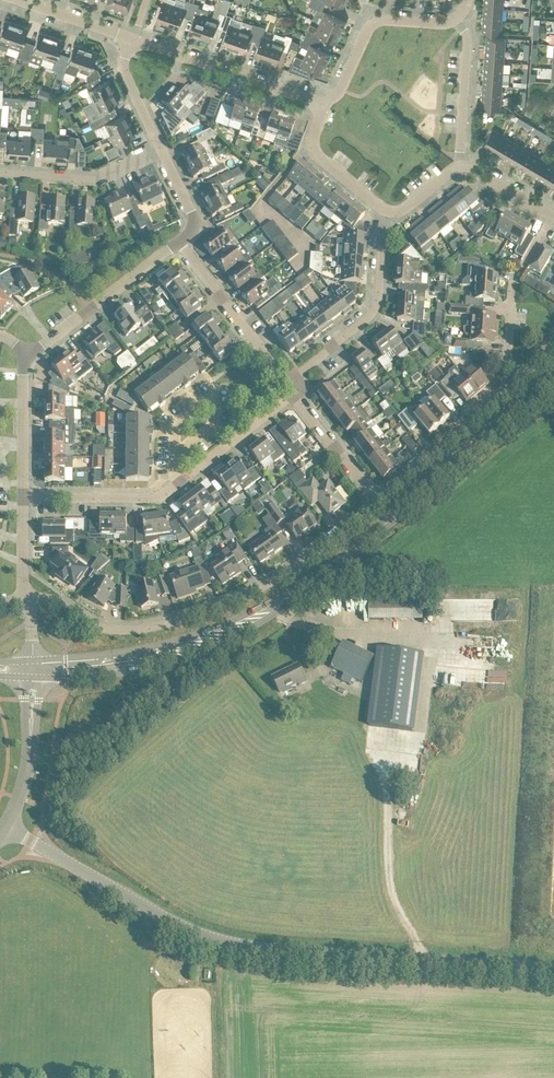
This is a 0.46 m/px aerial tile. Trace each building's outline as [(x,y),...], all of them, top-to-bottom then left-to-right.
[(104,5),(115,8),(118,0),(106,0),(104,5)] [(115,8),(126,12),(130,0),(118,0),(115,8)] [(175,0),(164,0),(156,22),(166,26),(175,0)] [(175,0),(166,26),(177,30),(183,15),(188,17),(193,2),(187,0),(186,2),(181,0),(175,0)] [(199,38),(210,41),(216,26),(221,28),(226,14),(227,12),(228,9),(231,0),(218,0),(212,18),(207,16),(199,38)] [(313,0),(311,0),(308,5),(317,9),(313,19),(320,22),(320,23),(341,32),(346,22),(323,11),(325,5),(313,0)] [(484,8),(503,9),(503,0),(485,0),(484,8)] [(193,2),(188,17),(194,19),(189,34),(199,38),(207,16),(209,11),(199,7),(199,5),(193,2)] [(503,9),(484,8),(483,19),(502,21),(503,9)] [(226,14),(221,28),(227,30),(222,45),(232,49),(240,28),(242,21),(232,18),(232,16),(226,14)] [(502,21),(483,19),(482,31),(501,33),(502,21)] [(7,50),(8,45),(16,24),(4,20),(0,32),(0,47),(7,50)] [(250,31),(240,28),(232,49),(243,53),(249,38),(254,40),(259,25),(253,23),(250,31)] [(341,32),(320,23),(319,27),(311,23),(305,35),(319,41),(322,36),(336,42),(341,32)] [(27,28),(16,24),(8,45),(19,48),(17,56),(23,58),(28,45),(22,43),(27,28)] [(255,57),(265,61),(273,39),(263,36),(265,28),(259,25),(254,40),(260,42),(255,57)] [(34,47),(28,45),(21,63),(27,66),(29,60),(41,64),(50,36),(39,32),(34,47)] [(283,43),(273,39),(265,61),(276,64),(282,49),(287,51),(292,37),(286,35),(283,43)] [(319,41),(305,35),(301,46),(308,49),(306,54),(327,64),(331,53),(317,47),(319,41)] [(62,40),(50,36),(41,64),(43,57),(54,61),(51,68),(58,70),(58,71),(62,57),(56,55),(62,40)] [(506,37),(487,36),(486,48),(505,50),(506,37)] [(58,71),(55,77),(62,79),(65,71),(76,75),(78,69),(85,48),(74,44),(68,59),(62,57),(58,71)] [(97,52),(85,48),(78,69),(88,73),(86,79),(88,82),(99,77),(101,76),(98,69),(91,67),(97,52)] [(505,50),(486,48),(485,60),(504,61),(505,50)] [(327,64),(306,54),(304,60),(296,56),(289,70),(304,75),(307,68),(322,74),(327,64)] [(504,61),(485,60),(484,72),(503,73),(504,61)] [(503,73),(484,72),(483,84),(502,85),(503,73)] [(80,89),(77,90),(79,93),(84,96),(89,96),(90,95),(93,101),(113,91),(108,80),(102,83),(99,77),(88,82),(85,84),(86,86),(80,89)] [(173,87),(168,93),(184,107),(189,102),(193,105),(196,105),(206,93),(196,84),(192,88),(190,87),(185,92),(177,85),(174,88),(173,87)] [(502,85),(483,84),(483,95),(501,97),(502,85)] [(93,101),(82,106),(87,117),(90,123),(107,115),(104,109),(119,102),(113,91),(93,101)] [(164,99),(161,103),(169,110),(162,118),(171,136),(178,128),(183,122),(180,119),(182,117),(188,110),(184,107),(168,93),(163,98),(164,99)] [(501,97),(483,95),(482,107),(500,109),(501,97)] [(3,96),(0,125),(7,126),(9,104),(20,105),(20,104),(21,98),(21,97),(3,96)] [(212,98),(209,107),(217,110),(220,101),(212,98)] [(221,108),(217,118),(215,123),(228,128),(230,121),(242,125),(249,104),(242,102),(241,103),(237,102),(233,112),(221,108)] [(256,107),(249,104),(242,125),(239,131),(257,137),(262,122),(256,120),(260,110),(256,108),(256,107)] [(107,115),(90,123),(93,129),(99,126),(104,137),(109,134),(130,125),(124,114),(110,121),(107,115)] [(268,124),(262,122),(257,137),(263,139),(265,133),(277,137),(284,116),(277,114),(276,115),(272,114),(268,124)] [(291,119),(284,116),(277,137),(274,144),(287,148),(298,152),(303,136),(291,132),(295,122),(291,120),(291,119)] [(525,120),(519,117),(516,121),(522,125),(525,120)] [(532,124),(525,120),(522,125),(529,129),(532,124)] [(135,136),(130,125),(109,135),(114,145),(105,150),(109,158),(132,147),(128,139),(135,136)] [(18,139),(16,158),(17,158),(17,155),(29,156),(30,144),(30,141),(36,142),(37,127),(31,127),(30,136),(18,136),(18,139)] [(37,127),(36,142),(43,142),(42,145),(42,157),(53,158),(53,161),(55,141),(55,138),(43,137),(44,127),(37,127)] [(213,131),(209,129),(196,136),(200,144),(218,136),(213,131)] [(483,145),(493,151),(493,152),(503,135),(492,129),(483,145)] [(546,132),(539,129),(537,133),(543,137),(546,132)] [(16,158),(18,139),(6,138),(6,131),(0,131),(0,146),(5,146),(4,157),(16,158)] [(55,141),(53,161),(66,162),(67,151),(70,151),(73,151),(83,146),(79,137),(74,136),(70,136),(68,133),(55,132),(55,138),(55,141)] [(546,132),(543,137),(549,141),(548,143),(552,145),(553,141),(553,137),(546,132)] [(513,141),(503,135),(493,152),(503,158),(513,141)] [(191,152),(183,156),(185,160),(183,161),(186,168),(206,158),(212,155),(206,141),(200,144),(200,145),(201,147),(191,152)] [(523,147),(513,141),(503,158),(514,164),(523,147)] [(533,153),(523,147),(514,164),(524,170),(533,153)] [(544,159),(533,153),(524,170),(534,175),(544,159)] [(206,158),(186,168),(190,175),(191,174),(193,178),(203,173),(206,179),(216,174),(221,172),(225,170),(223,164),(218,166),(212,155),(206,158)] [(553,165),(544,159),(534,175),(544,182),(553,165)] [(297,185),(311,167),(307,164),(306,166),(300,162),(287,177),(297,185)] [(553,165),(544,182),(553,187),(553,165)] [(315,170),(311,167),(297,185),(306,192),(319,177),(313,173),(315,170)] [(230,172),(218,177),(222,185),(234,179),(230,172)] [(319,177),(306,192),(315,200),(329,182),(326,179),(324,181),(319,177)] [(139,181),(133,184),(143,205),(162,196),(153,178),(141,184),(139,181)] [(263,178),(255,182),(264,191),(270,185),(263,178)] [(339,190),(329,182),(315,200),(324,207),(339,190)] [(220,186),(211,190),(201,195),(203,199),(202,200),(205,206),(225,197),(220,186)] [(461,186),(454,192),(469,210),(479,202),(477,199),(469,189),(466,192),(461,186)] [(113,219),(132,210),(121,190),(115,193),(116,196),(104,202),(113,219)] [(342,193),(339,190),(324,207),(333,215),(346,199),(341,195),(342,193)] [(282,198),(275,192),(267,201),(274,207),(282,198)] [(460,218),(469,210),(454,192),(447,197),(452,203),(449,205),(460,218)] [(18,196),(18,203),(11,203),(8,236),(17,237),(18,222),(33,223),(35,197),(18,196)] [(225,197),(205,206),(209,213),(210,213),(212,217),(222,212),(225,218),(234,213),(235,213),(244,208),(241,203),(230,208),(225,197)] [(64,200),(48,198),(47,212),(40,211),(38,231),(47,231),(48,224),(63,225),(64,200)] [(282,198),(274,207),(281,213),(289,204),(282,198)] [(346,199),(333,215),(330,219),(338,225),(342,222),(357,205),(353,202),(351,204),(346,199)] [(94,202),(78,200),(77,214),(70,213),(68,233),(77,233),(78,226),(92,227),(94,202)] [(442,202),(435,207),(450,226),(460,218),(449,205),(447,207),(442,202)] [(281,213),(288,218),(296,209),(289,204),(281,213)] [(357,205),(342,222),(351,230),(351,235),(363,236),(364,225),(359,221),(364,215),(359,210),(361,208),(357,205)] [(450,226),(435,207),(428,213),(433,219),(430,221),(441,234),(450,226)] [(248,209),(242,212),(253,230),(259,226),(248,209)] [(296,209),(288,218),(295,224),(302,215),(296,209)] [(146,226),(138,210),(132,213),(140,229),(146,226)] [(303,215),(302,215),(295,224),(302,230),(313,216),(306,210),(303,215)] [(498,234),(508,240),(521,219),(512,215),(511,216),(507,214),(499,226),(493,222),(486,235),(493,239),(495,239),(498,234)] [(416,223),(431,242),(441,234),(430,221),(428,223),(423,217),(416,223)] [(529,224),(521,219),(508,240),(519,246),(515,253),(523,258),(531,245),(525,241),(532,229),(528,226),(529,224)] [(272,221),(262,228),(266,234),(276,226),(272,221)] [(320,226),(313,221),(305,230),(312,236),(320,226)] [(477,227),(471,232),(475,235),(482,230),(485,225),(480,222),(477,227)] [(435,246),(431,242),(416,223),(409,229),(414,235),(411,237),(421,250),(424,253),(425,254),(435,246)] [(281,232),(276,226),(266,234),(271,240),(281,232)] [(327,232),(320,226),(312,236),(319,241),(327,232)] [(207,242),(203,245),(212,256),(222,248),(226,253),(238,244),(234,239),(235,238),(226,227),(221,231),(212,238),(211,237),(209,236),(207,236),(206,238),(205,239),(206,241),(207,242)] [(285,237),(281,232),(271,240),(275,245),(285,237)] [(351,235),(344,234),(343,240),(337,240),(336,246),(343,246),(365,248),(366,243),(363,243),(363,236),(351,235)] [(329,245),(330,235),(327,236),(320,245),(329,245)] [(289,243),(285,237),(275,245),(279,251),(289,243)] [(455,252),(465,244),(461,240),(459,237),(450,245),(455,252)] [(216,261),(225,273),(235,265),(239,270),(246,265),(251,261),(247,255),(248,254),(240,243),(238,244),(226,253),(216,261)] [(294,248),(289,243),(279,251),(283,256),(294,248)] [(553,253),(553,252),(553,251),(543,244),(529,267),(541,274),(551,258),(553,260),(553,253)] [(398,260),(397,272),(419,273),(420,261),(422,261),(422,259),(410,245),(409,245),(411,248),(400,257),(400,260),(398,260)] [(365,248),(343,246),(342,258),(362,259),(362,253),(365,253),(365,248)] [(298,254),(294,248),(283,256),(288,262),(298,254)] [(67,253),(67,262),(72,263),(78,263),(79,254),(73,254),(67,253)] [(310,253),(310,262),(322,262),(322,254),(319,253),(315,253),(310,253)] [(338,258),(337,270),(341,270),(364,271),(364,266),(361,266),(362,259),(342,258),(338,258)] [(322,262),(310,262),(309,269),(314,271),(321,275),(322,262)] [(443,267),(440,265),(439,274),(447,275),(447,264),(443,267)] [(255,275),(246,265),(239,270),(229,278),(237,289),(248,281),(252,287),(264,277),(259,272),(255,275)] [(472,266),(468,266),(468,277),(463,281),(463,285),(471,285),(475,286),(498,288),(499,275),(482,274),(482,267),(472,266)] [(0,277),(0,283),(8,291),(17,286),(23,297),(39,289),(28,270),(28,271),(26,269),(24,268),(22,267),(20,267),(18,267),(16,268),(14,269),(0,277)] [(336,269),(336,274),(341,275),(340,282),(344,282),(357,283),(360,283),(360,276),(363,276),(364,271),(341,270),(337,270),(336,269)] [(158,281),(165,291),(185,276),(182,271),(175,276),(171,271),(168,273),(158,281)] [(394,273),(393,280),(396,280),(396,284),(407,285),(407,291),(426,292),(429,292),(429,285),(422,285),(423,273),(419,273),(415,273),(397,272),(397,273),(394,273)] [(307,277),(304,273),(294,281),(301,290),(311,283),(307,277)] [(165,291),(162,293),(169,303),(186,290),(182,285),(188,280),(185,276),(165,291)] [(526,276),(522,283),(547,296),(551,288),(526,276)] [(252,287),(241,295),(250,306),(253,304),(257,309),(277,294),(281,290),(272,278),(267,282),(264,277),(259,281),(252,287)] [(343,287),(334,294),(348,312),(351,309),(350,307),(355,302),(351,296),(356,292),(357,283),(344,282),(343,287)] [(1,319),(13,306),(7,301),(12,295),(8,291),(0,283),(0,318),(1,319)] [(434,287),(434,292),(445,293),(446,283),(438,283),(438,288),(434,287)] [(466,297),(465,306),(471,307),(480,307),(480,300),(497,301),(498,288),(475,286),(471,285),(470,298),(466,297)] [(290,288),(287,290),(292,297),(295,295),(290,288)] [(154,301),(146,290),(141,294),(149,305),(154,301)] [(196,290),(190,295),(186,290),(169,303),(176,312),(179,309),(179,310),(199,294),(196,290)] [(292,297),(287,290),(283,293),(288,300),(292,297)] [(400,296),(399,308),(424,310),(426,292),(407,291),(406,297),(400,296)] [(203,299),(199,294),(179,310),(187,319),(192,315),(200,309),(196,303),(203,299)] [(348,312),(334,294),(324,301),(336,317),(342,313),(344,315),(348,312)] [(336,317),(324,301),(315,309),(329,327),(333,324),(331,321),(336,317)] [(272,302),(258,312),(262,317),(276,307),(272,302)] [(160,309),(155,303),(151,307),(155,313),(160,309)] [(119,327),(126,336),(141,324),(143,327),(153,319),(141,305),(132,311),(131,311),(128,307),(114,317),(121,326),(119,327)] [(465,306),(449,305),(449,313),(471,315),(471,307),(465,306)] [(280,312),(276,307),(262,317),(266,322),(275,316),(275,315),(280,312)] [(424,310),(399,308),(398,321),(414,322),(413,334),(424,340),(426,322),(424,321),(424,310)] [(329,327),(315,309),(306,316),(319,334),(329,327)] [(205,314),(196,321),(191,325),(198,334),(218,319),(215,315),(209,319),(205,314)] [(474,314),(474,318),(470,317),(468,319),(467,327),(464,327),(498,330),(498,322),(495,322),(496,315),(474,314)] [(159,316),(156,318),(160,324),(164,321),(159,316)] [(319,334),(306,316),(296,323),(308,339),(314,334),(316,337),(319,334)] [(199,334),(206,343),(219,333),(215,328),(222,323),(218,319),(199,334)] [(288,323),(284,326),(301,348),(305,345),(303,343),(308,339),(296,323),(291,327),(288,323)] [(180,329),(176,324),(166,332),(170,337),(180,329)] [(301,348),(284,326),(279,329),(283,333),(277,337),(289,353),(295,349),(297,351),(301,348)] [(498,330),(464,327),(464,330),(465,333),(467,335),(470,337),(472,337),(472,342),(483,343),(494,344),(494,337),(497,337),(498,330)] [(170,337),(171,339),(174,342),(184,334),(180,329),(170,337)] [(380,334),(393,351),(398,357),(408,349),(392,329),(389,331),(387,329),(380,334)] [(96,331),(82,342),(88,350),(85,352),(91,361),(95,358),(106,349),(114,356),(121,351),(108,333),(102,338),(96,331)] [(170,338),(165,331),(157,337),(162,344),(170,338)] [(219,333),(206,343),(213,352),(233,338),(229,333),(223,338),(219,333)] [(375,341),(373,343),(383,357),(378,361),(387,373),(392,369),(393,366),(390,362),(393,361),(388,355),(393,351),(380,334),(374,339),(375,341)] [(413,334),(404,341),(413,352),(426,342),(427,342),(424,340),(413,334)] [(153,337),(132,353),(138,360),(159,343),(153,337)] [(236,342),(233,338),(213,353),(220,363),(234,352),(230,347),(236,342)] [(174,343),(174,342),(171,339),(166,343),(169,347),(174,343)] [(454,340),(454,347),(468,348),(469,341),(454,340)] [(70,351),(61,359),(73,374),(77,380),(92,369),(80,353),(74,357),(70,351)] [(358,351),(352,356),(354,358),(353,359),(370,381),(377,376),(375,374),(379,372),(370,360),(363,351),(359,354),(358,351)] [(476,352),(473,352),(473,361),(474,366),(463,375),(455,366),(463,375),(478,393),(489,384),(479,372),(485,367),(486,353),(476,352)] [(137,364),(128,353),(120,360),(128,369),(128,368),(130,370),(137,364)] [(188,357),(194,363),(199,359),(194,353),(188,357)] [(184,355),(178,360),(159,375),(173,393),(182,386),(185,389),(191,384),(188,381),(198,373),(184,355)] [(148,361),(151,365),(157,360),(154,357),(148,361)] [(73,374),(61,359),(51,366),(54,370),(49,374),(53,379),(50,381),(52,385),(69,393),(70,390),(68,388),(73,384),(68,378),(73,374)] [(199,359),(194,363),(201,374),(207,370),(199,359)] [(363,376),(355,366),(350,370),(357,380),(363,376)] [(478,393),(455,366),(449,371),(449,376),(440,383),(444,388),(451,396),(457,391),(467,402),(478,393)] [(173,393),(159,375),(134,394),(136,398),(139,401),(148,412),(157,405),(160,408),(166,403),(163,400),(173,393)] [(357,380),(365,389),(366,388),(370,385),(363,376),(357,380)] [(326,404),(342,392),(335,382),(319,394),(326,404)] [(52,396),(45,396),(45,408),(64,408),(73,408),(73,397),(67,397),(69,393),(52,385),(52,396)] [(377,394),(370,385),(366,388),(370,394),(369,395),(372,398),(377,394)] [(427,393),(429,396),(428,398),(426,397),(420,402),(425,408),(440,426),(450,417),(438,403),(439,402),(440,402),(446,397),(439,389),(436,385),(427,393)] [(119,390),(116,397),(127,402),(137,407),(139,401),(136,398),(136,399),(119,390)] [(342,392),(326,404),(333,413),(353,398),(350,393),(346,397),(342,392)] [(353,398),(333,413),(340,423),(356,410),(352,405),(356,402),(353,398)] [(115,400),(111,406),(114,407),(128,414),(128,417),(135,417),(135,410),(125,405),(115,400)] [(361,407),(356,410),(340,423),(348,432),(351,430),(355,435),(372,421),(361,407)] [(64,408),(45,408),(45,420),(49,420),(49,427),(63,427),(74,427),(74,408),(64,408)] [(409,408),(398,417),(410,432),(418,425),(417,424),(420,422),(430,434),(440,426),(425,408),(417,415),(414,415),(409,408)] [(104,426),(104,413),(93,413),(92,426),(104,426)] [(128,417),(126,417),(126,449),(148,449),(148,437),(152,437),(152,429),(148,429),(148,417),(135,417),(128,417)] [(276,440),(283,448),(294,463),(307,452),(298,441),(306,435),(293,419),(285,424),(284,422),(283,422),(285,425),(281,428),(285,433),(276,440)] [(372,421),(355,435),(358,440),(355,442),(363,452),(379,439),(383,436),(376,426),(372,421)] [(63,427),(49,427),(49,433),(45,433),(45,446),(64,446),(72,445),(74,427),(63,427)] [(411,438),(408,435),(402,440),(405,443),(411,438)] [(389,438),(382,444),(379,439),(363,452),(370,461),(386,449),(393,443),(389,438)] [(405,443),(412,453),(418,448),(411,438),(405,443)] [(250,450),(257,459),(261,464),(270,457),(275,463),(285,455),(275,442),(270,447),(264,440),(250,450)] [(64,446),(45,446),(44,457),(64,457),(64,446)] [(105,446),(93,446),(93,458),(94,458),(101,458),(105,458),(105,449),(105,446)] [(148,461),(148,457),(148,449),(126,449),(125,481),(148,481),(148,469),(152,469),(152,461),(148,461)] [(393,458),(386,449),(370,461),(377,470),(393,458)] [(64,469),(64,457),(44,457),(44,469),(64,469)] [(101,458),(93,458),(93,469),(101,469),(101,458)] [(400,468),(393,458),(377,470),(384,480),(400,468)] [(227,468),(241,485),(245,491),(261,478),(253,468),(247,472),(238,460),(227,468)] [(241,485),(227,468),(217,476),(226,488),(220,493),(227,502),(228,503),(239,495),(235,490),(241,485)] [(64,469),(44,469),(44,481),(64,481),(64,469)] [(306,477),(300,469),(289,478),(295,485),(306,477)] [(313,479),(300,489),(312,505),(319,500),(330,515),(345,503),(343,501),(348,497),(341,487),(336,491),(328,482),(320,488),(313,479)] [(265,480),(259,484),(268,495),(273,490),(265,480)] [(194,490),(189,494),(203,512),(211,505),(213,507),(223,500),(219,495),(212,487),(205,492),(202,487),(195,492),(194,490)] [(183,509),(176,515),(183,523),(186,528),(191,534),(209,521),(203,512),(189,494),(184,497),(186,500),(179,505),(183,509)] [(267,495),(262,499),(259,501),(266,510),(269,515),(277,525),(286,519),(274,504),(267,495)] [(239,504),(227,517),(232,522),(245,509),(239,504)] [(286,524),(291,531),(298,540),(305,534),(304,533),(317,524),(305,509),(286,524)] [(156,516),(158,536),(174,534),(175,538),(177,537),(179,543),(190,538),(184,529),(181,531),(177,520),(171,523),(168,514),(156,516)] [(90,529),(90,540),(90,542),(90,544),(102,552),(102,542),(107,542),(107,535),(114,535),(114,516),(101,515),(101,529),(90,529)] [(277,525),(269,515),(263,520),(269,529),(264,532),(267,535),(250,548),(261,563),(283,547),(275,537),(282,532),(277,525)] [(127,516),(114,516),(114,535),(121,535),(121,543),(134,543),(134,540),(134,529),(127,529),(127,516)] [(159,540),(156,516),(143,518),(144,522),(143,527),(136,527),(136,543),(145,543),(145,547),(159,540)] [(50,538),(50,544),(74,544),(74,542),(74,531),(66,531),(66,522),(44,522),(44,534),(49,534),(49,538),(50,538)] [(212,569),(217,575),(223,584),(242,572),(237,565),(247,558),(241,549),(237,544),(217,557),(221,563),(212,569)] [(75,586),(81,577),(87,569),(86,569),(74,561),(74,558),(71,556),(68,557),(68,547),(50,547),(50,555),(53,555),(53,561),(55,563),(54,565),(62,571),(58,577),(65,581),(66,580),(75,586)] [(91,563),(96,571),(110,563),(104,554),(91,563)] [(205,563),(203,557),(194,560),(197,568),(171,577),(178,598),(188,595),(187,593),(204,587),(200,576),(208,573),(205,563)] [(94,570),(89,577),(92,579),(98,573),(97,572),(94,570)] [(170,594),(164,577),(156,580),(157,581),(137,586),(139,597),(142,608),(159,604),(157,597),(160,591),(162,597),(170,594)] [(95,590),(93,589),(88,598),(104,607),(108,600),(112,602),(112,603),(117,604),(117,607),(126,607),(127,588),(118,587),(118,590),(116,590),(114,589),(116,586),(101,578),(95,590)] [(423,594),(369,593),(369,620),(423,620),(423,594)] [(516,615),(509,601),(504,604),(508,614),(506,615),(508,619),(516,615)] [(344,642),(331,668),(344,674),(341,680),(350,684),(353,678),(357,680),(361,682),(373,656),(344,642)] [(374,689),(370,726),(413,731),(423,654),(402,651),(379,648),(374,689)] [(273,677),(278,687),(280,692),(299,683),(300,685),(307,682),(306,680),(298,664),(273,677)]
